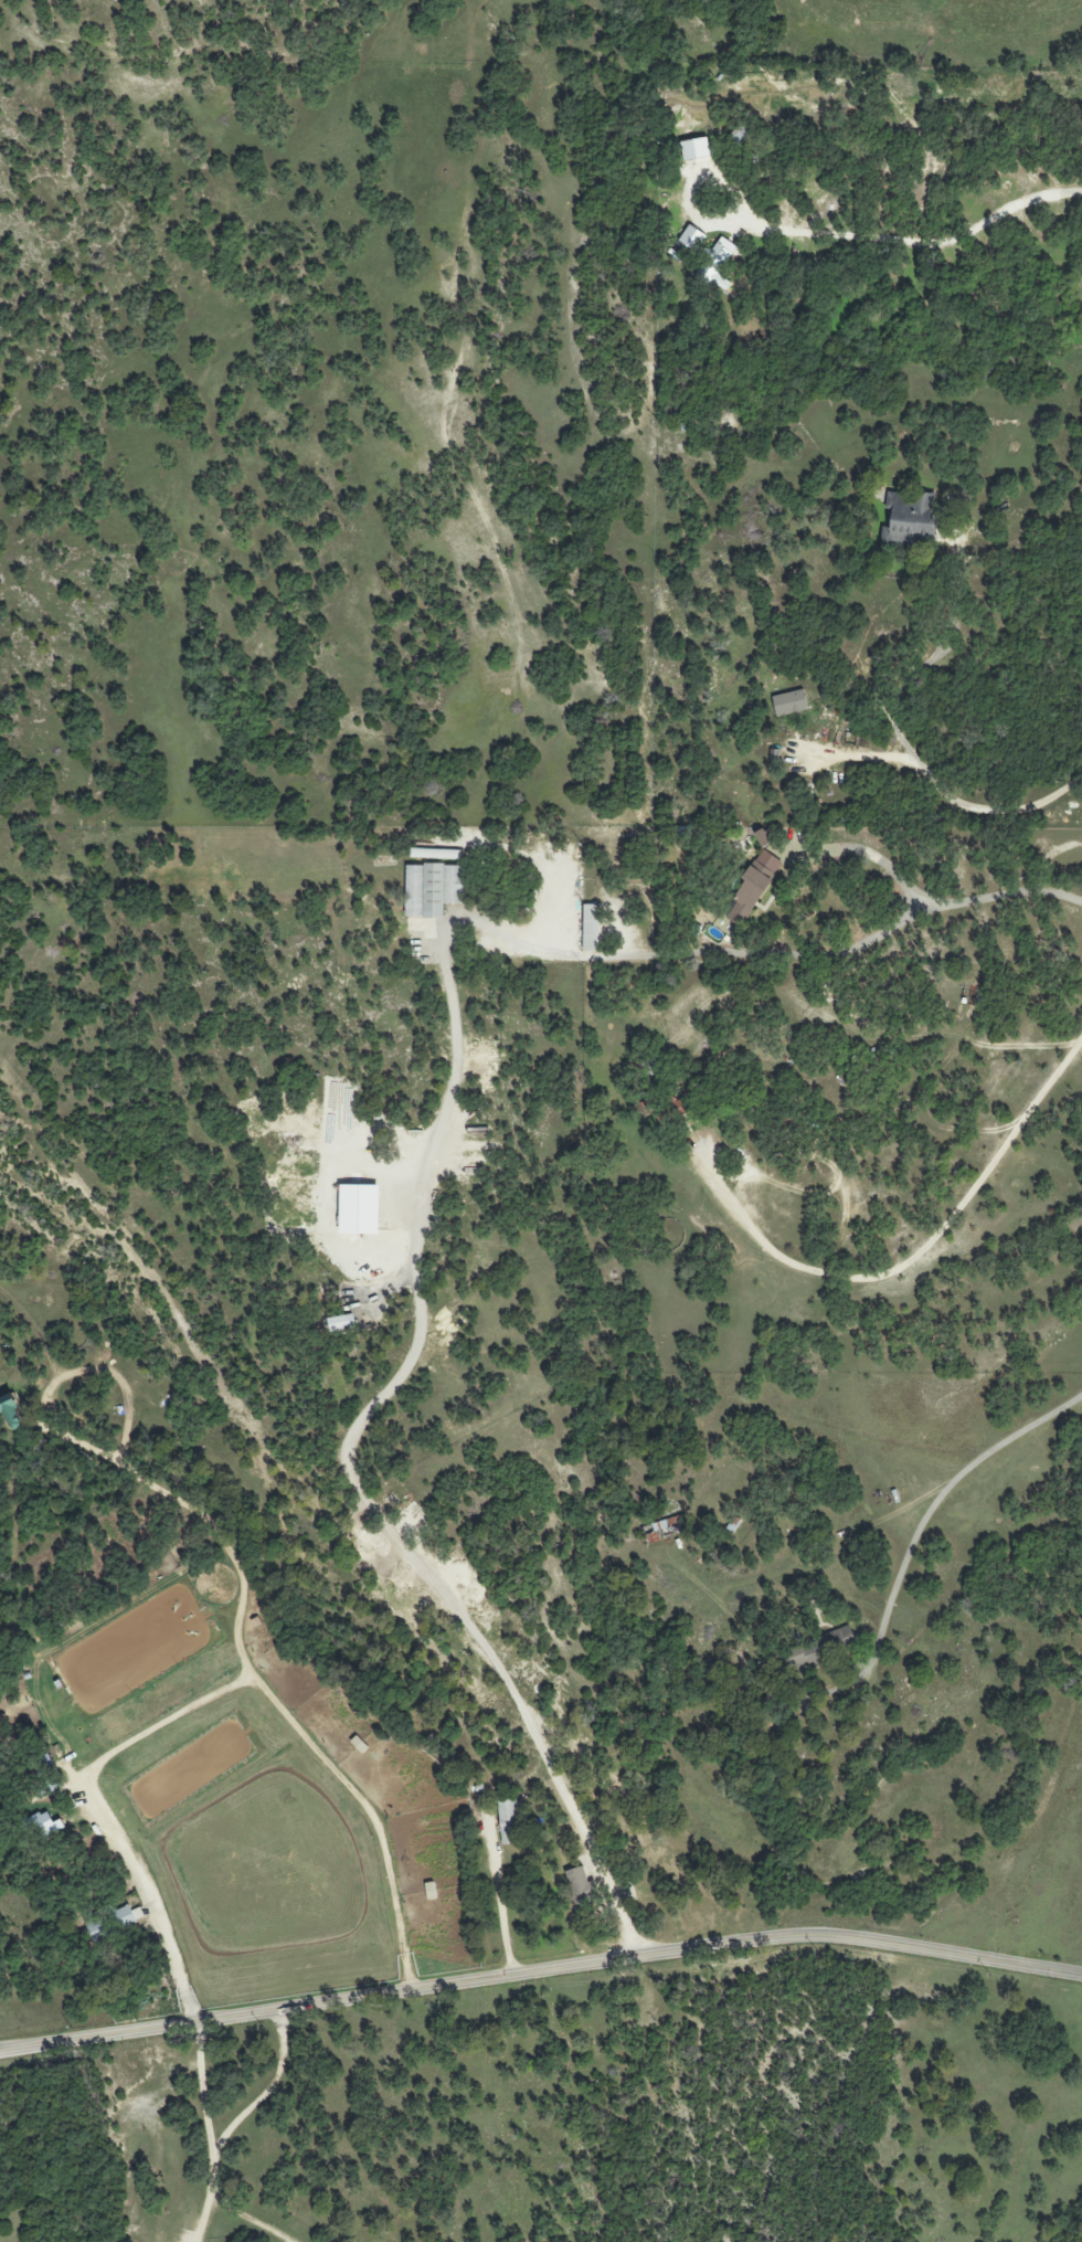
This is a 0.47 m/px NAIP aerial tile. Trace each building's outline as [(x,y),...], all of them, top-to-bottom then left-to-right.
[(679,241),(692,250),(703,233),(690,225),(679,241)] [(734,244),(719,237),(700,279),(727,291),(731,281),(720,276),(734,244)] [(935,497),(887,492),(885,509),(892,510),(890,528),(882,527),(880,544),(917,549),(918,540),(934,542),(937,518),(932,517),(935,497)] [(808,710),(804,689),(773,696),(777,717),(808,710)] [(783,862),(763,849),(732,899),(737,902),(730,914),(745,923),(783,862)] [(462,904),(463,866),(406,865),(406,917),(445,918),(446,904),(462,904)] [(600,905),(583,905),(583,951),(600,951),(600,905)] [(382,1186),(343,1185),(342,1235),(381,1235),(382,1186)] [(329,1318),(330,1331),(357,1329),(356,1316),(329,1318)] [(13,1394),(0,1399),(0,1403),(11,1433),(25,1427),(13,1394)] [(643,1527),(649,1545),(688,1533),(683,1515),(643,1527)] [(857,1645),(851,1627),(784,1649),(793,1676),(802,1673),(801,1668),(825,1661),(824,1656),(857,1645)] [(501,1845),(522,1844),(520,1799),(499,1800),(501,1845)] [(65,1828),(62,1820),(54,1823),(48,1811),(21,1823),(24,1830),(37,1824),(43,1839),(65,1828)] [(566,1871),(575,1905),(594,1900),(585,1866),(566,1871)] [(141,1908),(131,1911),(129,1906),(115,1911),(122,1929),(145,1919),(141,1908)]
